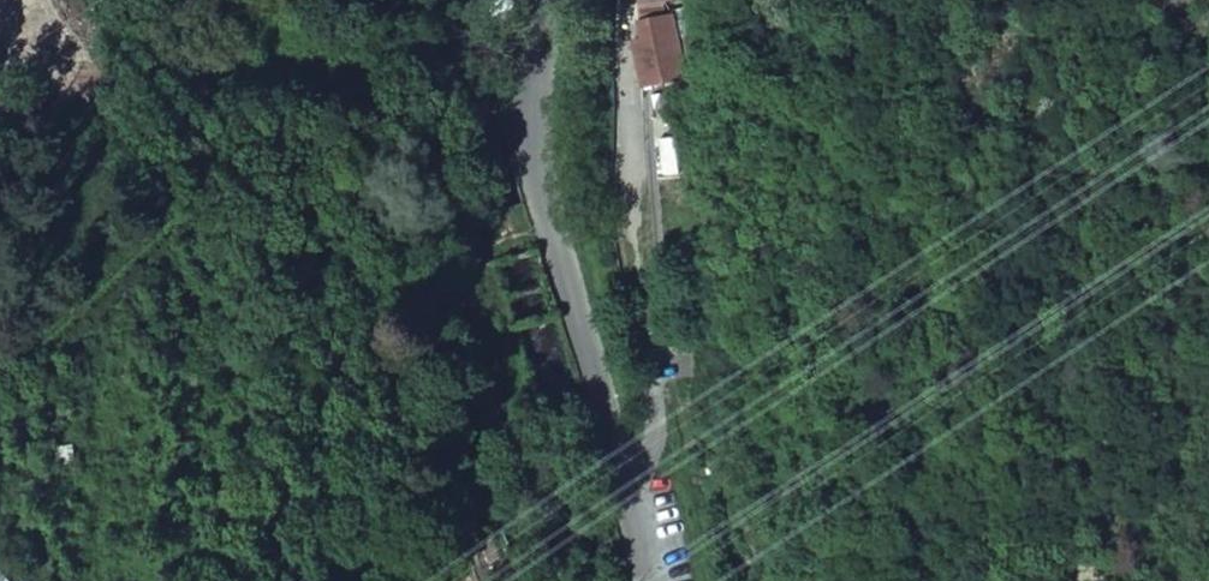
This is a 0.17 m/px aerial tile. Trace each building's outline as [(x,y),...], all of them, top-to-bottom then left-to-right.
[(642,24),(632,26),(641,72),(683,63),(670,0),(638,6),(642,24)]
